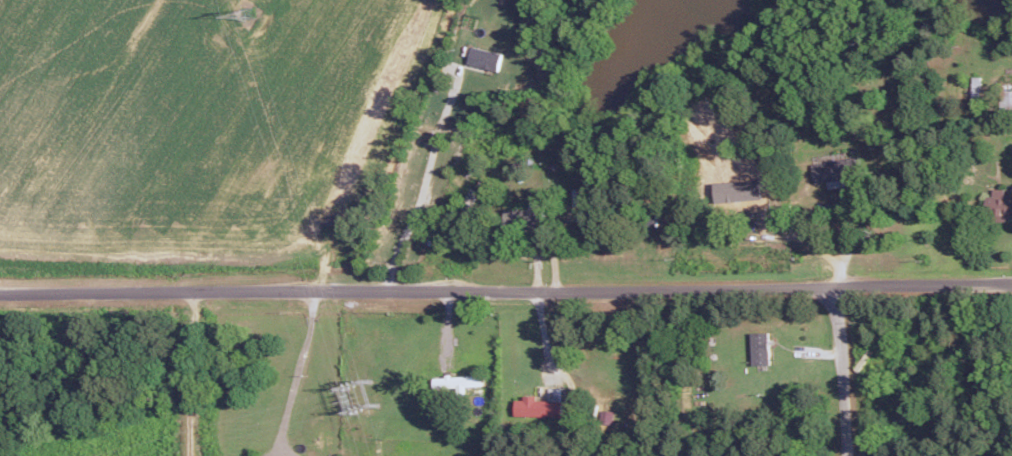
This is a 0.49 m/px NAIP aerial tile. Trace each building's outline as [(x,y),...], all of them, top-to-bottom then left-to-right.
[(497,70),(502,53),(472,45),(467,63),(497,70)] [(979,102),(981,76),(972,76),(971,101),(979,102)] [(1001,83),(1000,108),(1011,109),(1011,84),(1001,83)] [(810,162),(814,183),(826,181),(827,188),(847,185),(845,177),(862,174),(859,155),(842,158),(842,157),(810,162)] [(761,199),(760,179),(715,181),(716,201),(761,199)] [(986,220),(1005,221),(1005,216),(1011,216),(1011,196),(1004,196),(1004,188),(993,188),(992,196),(987,195),(986,220)] [(505,208),(505,228),(543,227),(542,201),(529,201),(529,208),(505,208)] [(753,364),(771,364),(770,331),(753,332),(753,364)] [(433,389),(467,388),(466,386),(482,385),(482,374),(433,376),(433,389)] [(561,400),(535,400),(535,395),(523,394),(522,399),(515,399),(515,415),(561,416),(561,400)] [(600,422),(612,423),(612,410),(600,410),(600,422)]
